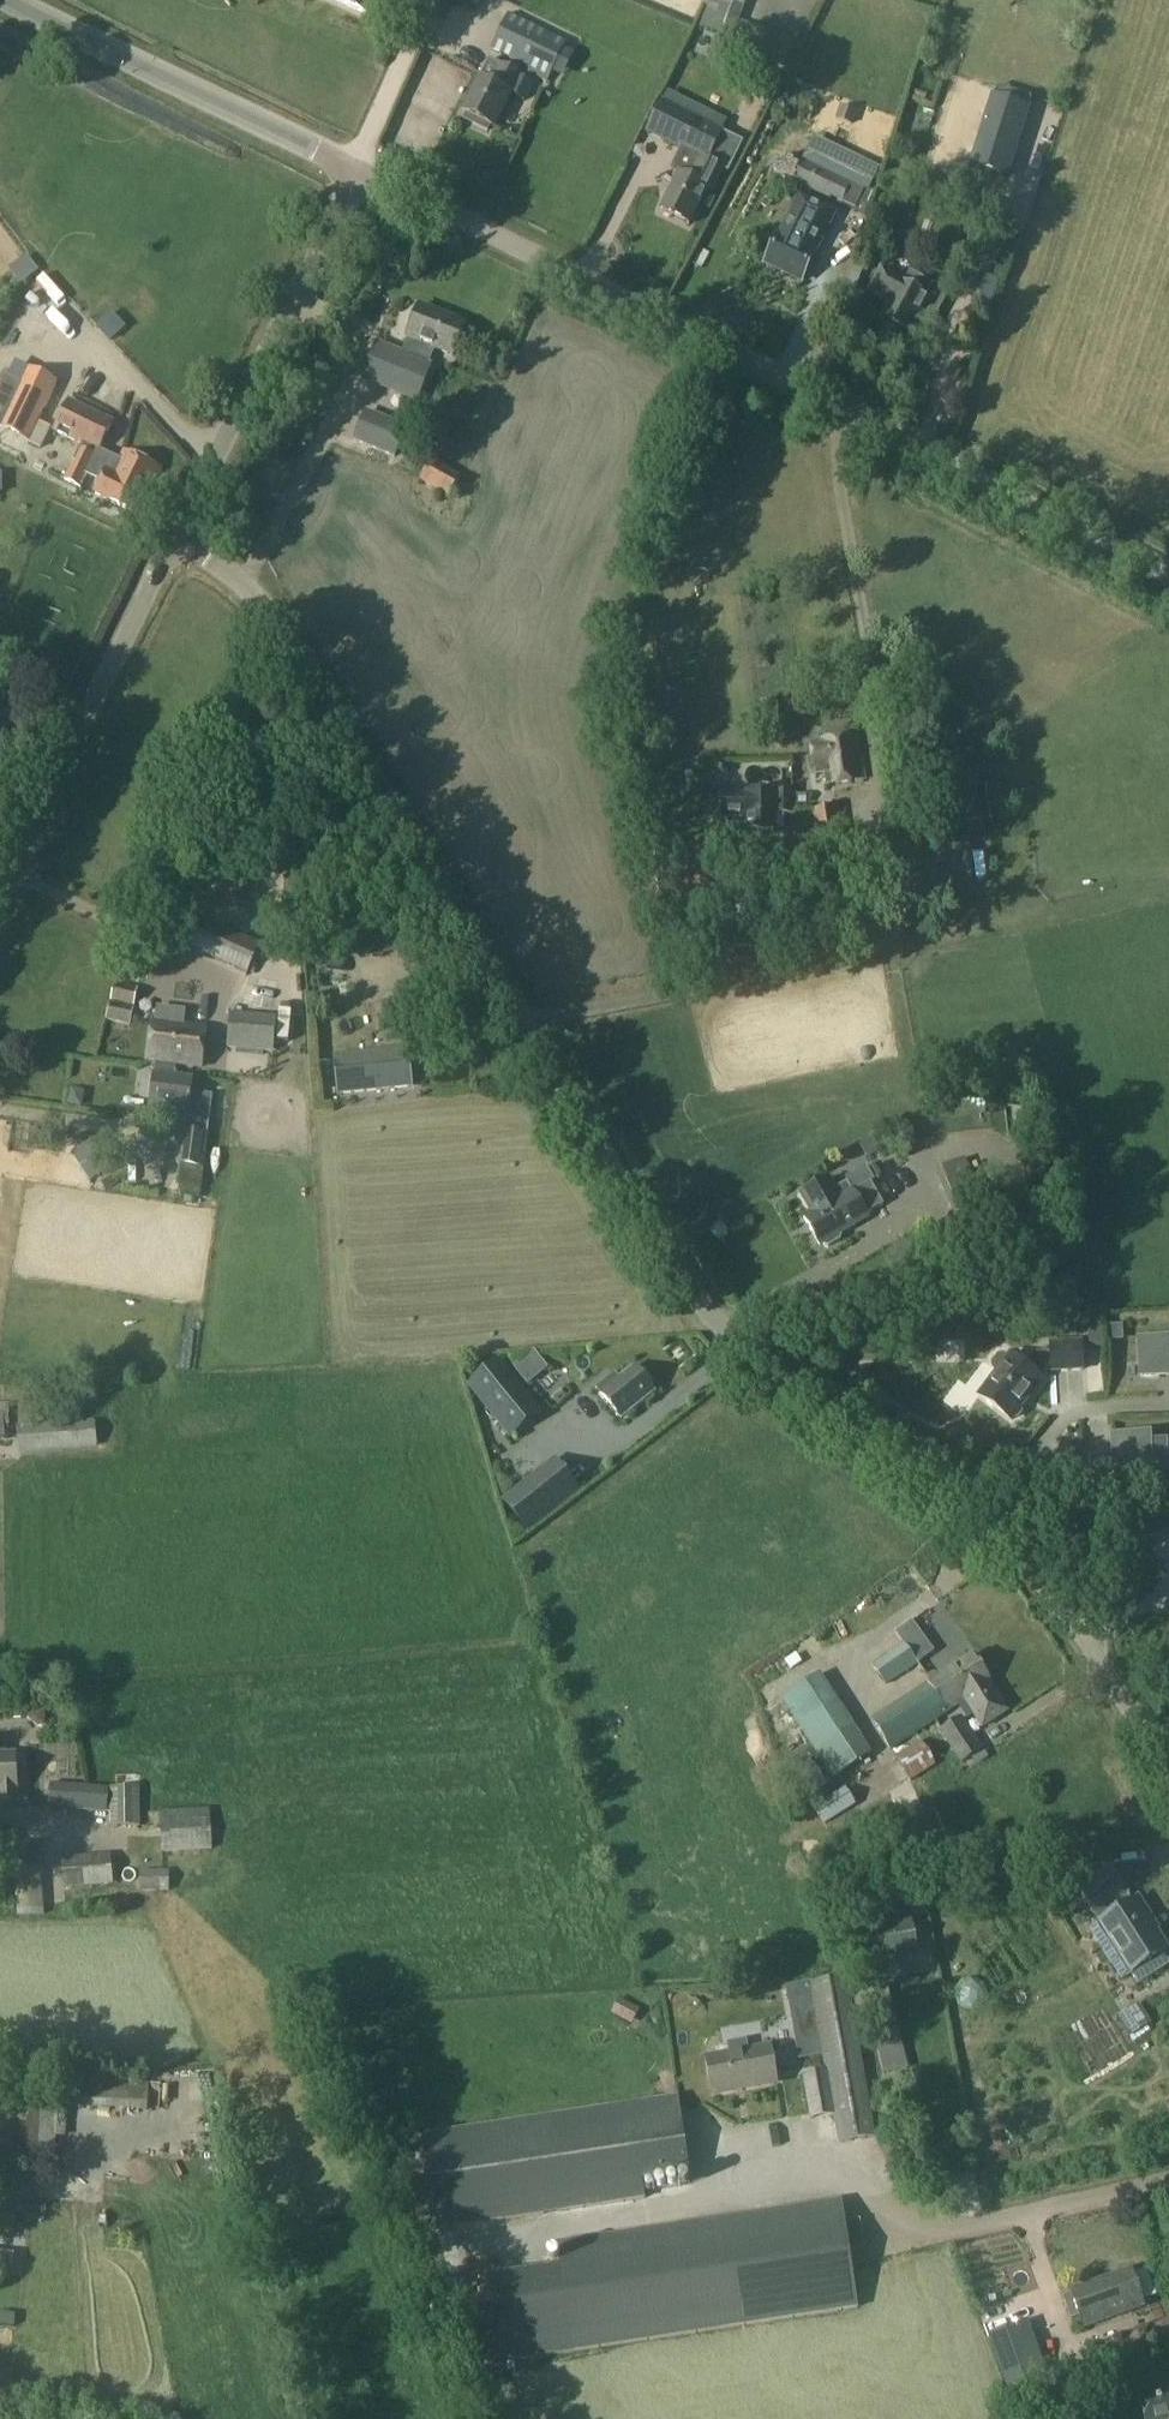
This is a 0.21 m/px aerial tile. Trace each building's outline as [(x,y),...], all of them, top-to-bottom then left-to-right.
[(371,17),(379,0),(335,0),(371,17)] [(701,28),(730,40),(738,21),(733,19),(741,0),(712,0),(701,28)] [(567,43),(509,14),(491,50),(530,69),(527,73),(548,82),(567,43)] [(730,40),(729,43),(748,50),(745,56),(759,61),(764,49),(770,33),(738,21),(730,40)] [(502,65),(491,85),(480,79),(463,114),(493,129),(511,95),(520,75),(502,65)] [(992,99),(971,166),(1006,177),(1028,110),(992,99)] [(661,102),(645,134),(696,160),(706,165),(722,134),(661,102)] [(840,105),(835,120),(852,126),(857,112),(840,105)] [(823,150),(815,168),(850,185),(842,205),(865,215),(874,194),(875,192),(873,191),(880,175),(823,150)] [(687,178),(679,174),(660,211),(689,226),(718,171),(706,165),(696,160),(687,178)] [(850,185),(815,168),(802,161),(792,182),(842,205),(850,185)] [(780,235),(765,265),(801,283),(816,252),(812,250),(815,244),(818,245),(830,222),(796,205),(791,215),(789,213),(778,234),(780,235)] [(869,293),(889,304),(882,318),(911,333),(926,303),(939,310),(947,293),(911,275),(907,282),(881,268),(869,293)] [(970,308),(989,314),(999,282),(979,276),(970,308)] [(402,353),(375,343),(361,381),(418,403),(432,366),(428,364),(434,350),(452,357),(465,324),(419,306),(406,339),(407,339),(402,353)] [(21,383),(3,375),(0,382),(0,430),(29,443),(58,383),(28,368),(21,383)] [(124,452),(119,461),(99,452),(113,422),(69,401),(54,432),(81,446),(63,480),(80,489),(87,476),(102,483),(96,493),(137,514),(159,470),(124,452)] [(353,441),(394,457),(406,427),(365,411),(353,441)] [(432,460),(421,481),(449,498),(460,477),(432,460)] [(773,701),(759,703),(761,720),(775,719),(773,701)] [(29,712),(23,726),(35,732),(41,718),(29,712)] [(866,780),(859,736),(811,743),(814,767),(816,767),(816,772),(823,771),(825,786),(866,780)] [(226,752),(221,763),(232,768),(237,757),(226,752)] [(990,821),(985,786),(951,791),(956,826),(966,825),(967,834),(982,831),(981,822),(990,821)] [(791,793),(746,793),(722,793),(722,819),(746,818),(746,831),(775,831),(775,829),(780,829),(781,815),(791,815),(791,793)] [(818,856),(845,851),(846,851),(839,807),(811,811),(811,812),(813,835),(815,856),(818,856)] [(813,835),(811,812),(793,814),(795,837),(813,835)] [(752,880),(750,886),(752,891),(757,893),(762,890),(764,885),(762,880),(757,878),(752,880)] [(918,897),(898,898),(899,911),(919,910),(918,897)] [(226,928),(203,918),(191,947),(213,957),(226,928)] [(130,1026),(139,989),(115,983),(105,1021),(130,1026)] [(274,1053),(277,1017),(231,1013),(227,1049),(274,1053)] [(156,1062),(176,1065),(201,1068),(206,1028),(155,1022),(150,1061),(156,1062)] [(406,1048),(334,1056),(339,1095),(411,1087),(406,1048)] [(176,1065),(156,1062),(154,1075),(155,1075),(174,1077),(176,1065)] [(174,1077),(155,1075),(151,1106),(186,1110),(183,1133),(181,1132),(177,1164),(203,1167),(212,1096),(190,1093),(192,1080),(174,1077)] [(37,1141),(36,1143),(50,1145),(51,1135),(38,1133),(37,1141)] [(97,1137),(71,1154),(90,1182),(116,1165),(97,1137)] [(937,1169),(938,1172),(956,1213),(1002,1193),(995,1176),(974,1185),(962,1158),(937,1169)] [(870,1183),(854,1193),(848,1183),(835,1190),(829,1180),(802,1195),(813,1214),(805,1219),(819,1244),(867,1216),(866,1214),(883,1205),(870,1183)] [(892,1218),(905,1213),(893,1182),(880,1186),(892,1218)] [(1038,1276),(1037,1289),(1059,1291),(1061,1278),(1038,1276)] [(1103,1350),(1102,1329),(1088,1329),(1088,1351),(1103,1350)] [(1168,1375),(1168,1337),(1138,1339),(1140,1376),(1168,1375)] [(1052,1371),(1081,1370),(1080,1341),(1051,1343),(1051,1352),(1036,1353),(1026,1367),(1010,1355),(1007,1358),(1003,1354),(998,1355),(991,1363),(992,1369),(996,1372),(979,1395),(1011,1420),(1042,1379),(1039,1377),(1047,1366),(1052,1366),(1052,1371)] [(544,1413),(499,1359),(467,1386),(511,1440),(544,1413)] [(615,1376),(599,1388),(621,1417),(653,1392),(634,1368),(618,1380),(615,1376)] [(17,1426),(19,1454),(97,1447),(95,1420),(17,1426)] [(1114,1472),(1151,1471),(1149,1433),(1112,1435),(1114,1472)] [(527,1533),(581,1490),(555,1457),(501,1501),(527,1533)] [(1107,1466),(1092,1467),(1092,1479),(1107,1478),(1107,1466)] [(917,1663),(902,1643),(871,1667),(886,1686),(917,1663)] [(940,1675),(939,1673),(926,1682),(946,1714),(960,1705),(958,1703),(963,1699),(987,1683),(987,1684),(989,1683),(971,1655),(940,1675)] [(781,1701),(798,1725),(836,1700),(820,1675),(781,1701)] [(946,1714),(926,1682),(869,1720),(889,1751),(946,1714)] [(963,1699),(958,1703),(960,1705),(968,1717),(973,1713),(982,1727),(1005,1711),(987,1684),(987,1683),(963,1699)] [(45,1711),(28,1712),(28,1719),(37,1728),(46,1728),(45,1711)] [(939,1730),(961,1765),(971,1758),(977,1766),(989,1759),(962,1716),(939,1730)] [(935,1764),(922,1741),(921,1740),(898,1754),(902,1758),(897,1761),(910,1781),(936,1765),(935,1764)] [(17,1800),(15,1754),(0,1754),(0,1800),(17,1800)] [(813,1759),(785,1777),(798,1798),(827,1780),(813,1759)] [(50,1783),(48,1809),(63,1810),(65,1784),(50,1783)] [(109,1787),(71,1785),(70,1811),(107,1813),(109,1787)] [(824,1824),(857,1805),(846,1787),(813,1807),(824,1824)] [(110,1789),(110,1790),(110,1817),(110,1828),(141,1827),(140,1788),(110,1789)] [(210,1809),(160,1812),(161,1852),(212,1850),(210,1809)] [(0,1845),(1,1859),(19,1858),(19,1869),(40,1867),(39,1842),(0,1845)] [(64,1888),(113,1884),(111,1854),(62,1858),(64,1888)] [(1131,1973),(1137,1984),(1168,1964),(1161,1954),(1166,1951),(1154,1932),(1156,1930),(1136,1899),(1130,1902),(1124,1893),(1125,1892),(1109,1867),(1076,1888),(1092,1913),(1093,1912),(1099,1922),(1089,1929),(1121,1980),(1131,1973)] [(141,1892),(154,1892),(169,1891),(168,1871),(140,1871),(141,1892)] [(111,1904),(111,1889),(81,1889),(81,1904),(111,1904)] [(868,1928),(874,1959),(917,1951),(911,1919),(868,1928)] [(876,1966),(882,1997),(927,1988),(921,1957),(876,1966)] [(822,2056),(825,2070),(833,2116),(838,2144),(876,2138),(848,1976),(809,1983),(819,2037),(822,2056)] [(1138,2003),(1115,2018),(1128,2038),(1151,2024),(1138,2003)] [(610,2032),(631,2043),(640,2027),(619,2015),(610,2032)] [(819,2037),(795,2042),(798,2060),(822,2056),(819,2037)] [(729,2055),(707,2059),(713,2095),(776,2085),(770,2048),(749,2052),(746,2039),(727,2043),(729,2055)] [(43,2106),(43,2105),(27,2104),(30,2072),(3,2070),(2,2084),(0,2084),(0,2148),(15,2149),(16,2148),(40,2150),(43,2106)] [(833,2116),(825,2070),(801,2074),(809,2119),(833,2116)] [(59,2080),(58,2099),(92,2101),(93,2082),(59,2080)] [(148,2085),(129,2084),(128,2103),(147,2104),(148,2085)] [(689,2173),(677,2097),(425,2135),(440,2230),(644,2199),(642,2181),(689,2173)] [(39,2166),(53,2168),(56,2143),(42,2142),(39,2166)] [(842,2199),(557,2243),(560,2263),(560,2266),(574,2352),(859,2308),(850,2251),(864,2248),(860,2220),(846,2222),(842,2199)] [(559,2266),(488,2277),(492,2309),(500,2363),(574,2352),(560,2266),(559,2266)] [(1069,2288),(1083,2326),(1145,2304),(1132,2266),(1069,2288)] [(1007,2387),(1047,2372),(1028,2320),(987,2335),(1007,2387)] [(1109,2361),(1108,2360),(1100,2341),(1086,2348),(1094,2365),(1109,2361)] [(1139,2396),(1146,2418),(1168,2418),(1168,2387),(1139,2396)]
